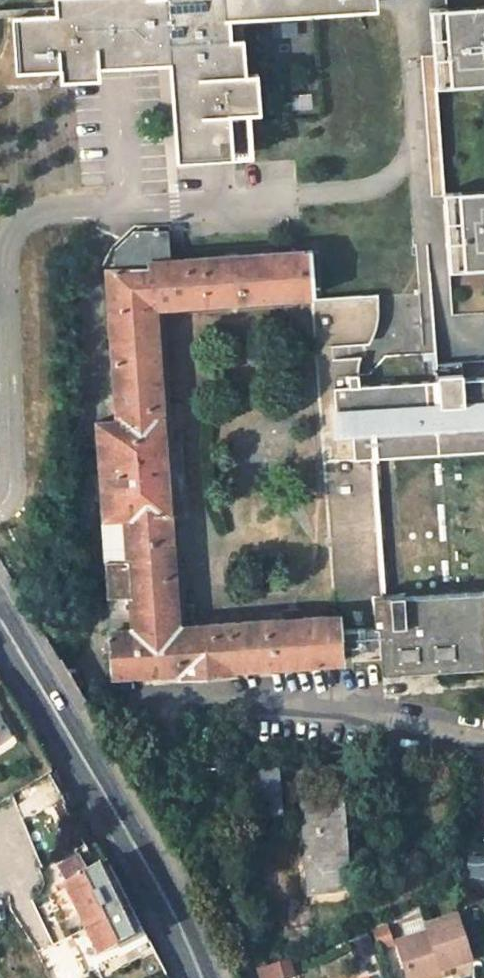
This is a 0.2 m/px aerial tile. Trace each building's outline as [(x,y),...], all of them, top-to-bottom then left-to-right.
[(57,16),(12,18),(17,73),(60,70),(61,81),(99,78),(98,67),(170,61),(178,160),(233,156),(230,113),(259,109),(258,72),(246,72),(243,37),(232,38),(230,17),(377,5),(377,0),(56,0),(57,16)] [(429,10),(436,89),(483,85),(483,6),(429,10)] [(450,271),(483,268),(483,190),(443,193),(450,271)] [(404,597),(403,593),(337,599),(338,615),(333,615),(193,625),(192,607),(178,607),(172,516),(165,417),(158,309),(312,297),(307,250),(171,260),(168,232),(160,232),(160,228),(155,228),(155,232),(133,233),(116,253),(117,273),(107,274),(115,398),(94,400),(114,677),(179,673),(179,676),(235,673),(235,669),(342,661),(341,646),(380,643),(383,674),(483,667),(483,591),(404,597)] [(315,361),(333,615),(338,615),(337,599),(403,593),(404,597),(483,591),(483,377),(463,378),(425,380),(423,353),(385,356),(369,374),(363,375),(361,357),(315,361)] [(171,417),(165,417),(172,516),(179,516),(171,417)] [(247,813),(279,811),(277,764),(245,766),(247,813)] [(304,870),(346,868),(342,790),(300,792),(304,870)] [(483,880),(483,857),(468,856),(468,879),(483,880)] [(65,885),(100,957),(134,940),(99,869),(88,874),(81,859),(58,870),(65,885)] [(310,902),(286,904),(288,928),(313,926),(310,902)] [(400,940),(411,977),(444,968),(474,959),(460,915),(431,924),(433,930),(400,940)] [(389,923),(374,929),(381,948),(396,942),(389,923)] [(78,950),(61,957),(71,977),(91,977),(78,950)] [(294,960),(260,966),(262,977),(297,977),(294,960)] [(444,968),(411,977),(433,977),(445,975),(444,968)]
